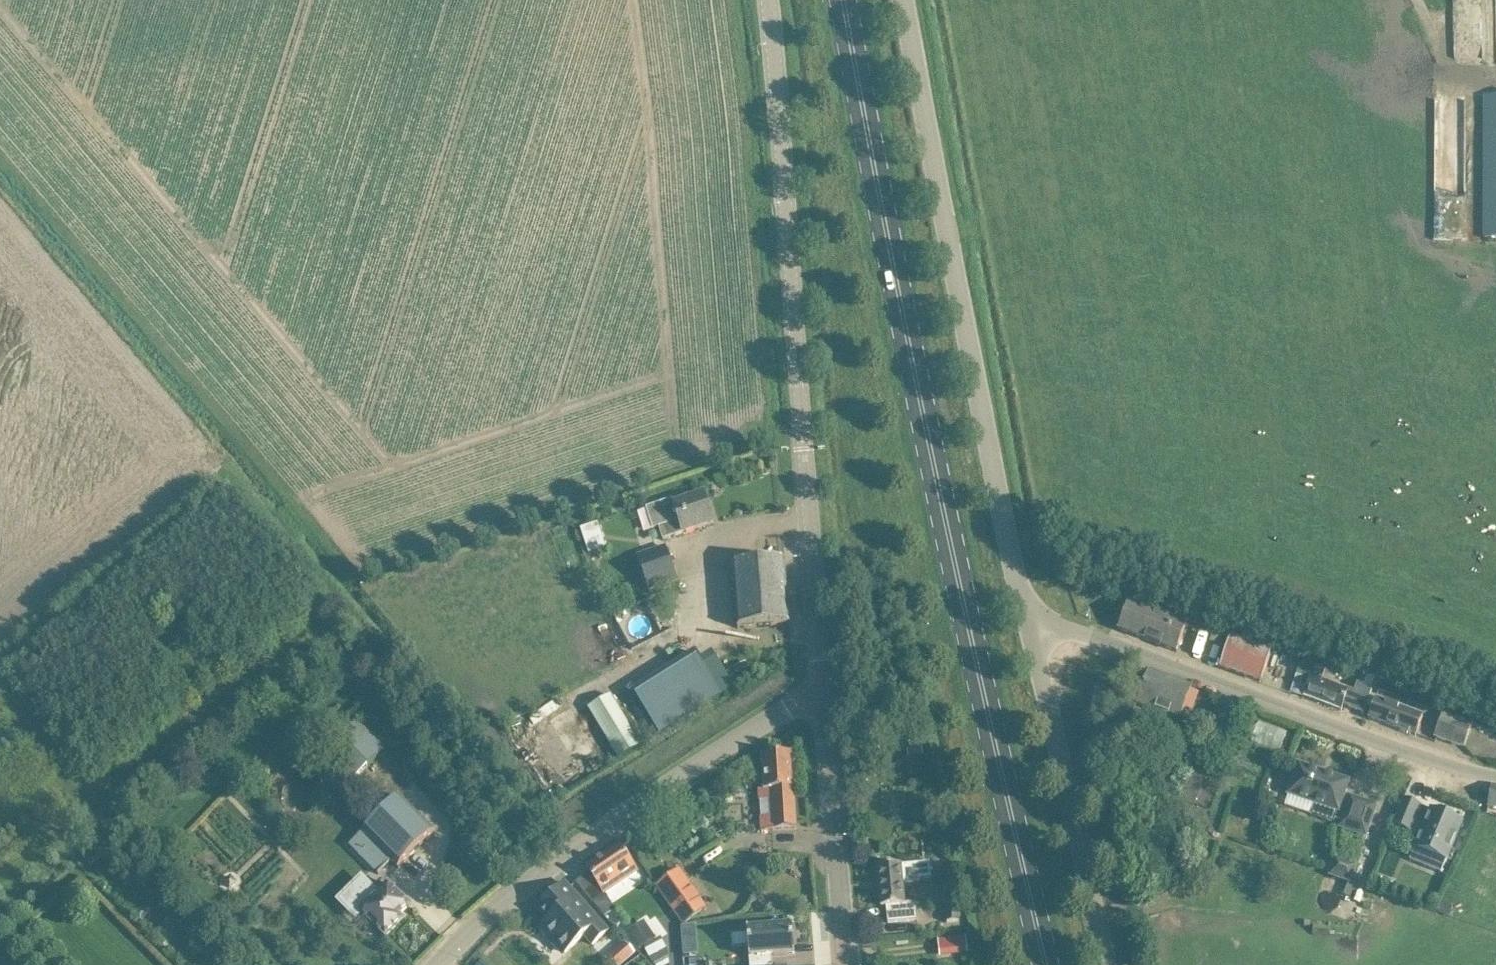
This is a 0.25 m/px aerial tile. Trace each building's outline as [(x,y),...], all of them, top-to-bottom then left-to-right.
[(1486,97),(1485,239),(1495,239),(1495,98),(1486,97)] [(673,500),(654,506),(646,508),(652,530),(658,528),(662,540),(714,524),(704,495),(674,504),(673,500)] [(575,540),(584,566),(603,559),(593,534),(575,540)] [(666,550),(639,559),(649,590),(675,581),(666,550)] [(789,626),(784,562),(732,566),(737,630),(789,626)] [(1187,626),(1147,611),(1129,604),(1118,631),(1177,653),(1187,626)] [(1230,640),(1226,650),(1220,669),(1261,684),(1272,654),(1230,640)] [(735,684),(719,658),(639,709),(655,735),(735,684)] [(1326,672),(1301,663),(1296,677),(1304,680),(1301,688),(1307,690),(1304,698),(1341,712),(1349,691),(1322,682),(1326,672)] [(1179,721),(1191,689),(1191,688),(1150,673),(1138,706),(1179,721)] [(1372,690),(1357,685),(1349,709),(1364,714),(1372,690)] [(1375,701),(1368,720),(1416,737),(1423,718),(1375,701)] [(615,708),(590,718),(611,769),(635,759),(615,708)] [(1218,708),(1205,739),(1229,748),(1241,717),(1218,708)] [(1473,724),(1443,713),(1434,738),(1464,749),(1473,724)] [(355,722),(315,763),(344,790),(383,749),(355,722)] [(761,831),(797,830),(792,755),(762,757),(764,791),(758,791),(761,831)] [(1298,767),(1292,785),(1288,798),(1315,807),(1312,816),(1334,823),(1335,821),(1340,823),(1338,828),(1365,837),(1375,808),(1350,800),(1348,806),(1341,804),(1348,783),(1298,767)] [(1491,787),(1487,808),(1495,809),(1495,788),(1491,787)] [(434,833),(420,819),(399,797),(362,833),(349,846),(364,862),(378,876),(392,863),(398,869),(434,833)] [(1403,800),(1393,825),(1410,833),(1411,831),(1420,835),(1414,849),(1410,860),(1411,861),(1411,862),(1423,868),(1424,866),(1427,867),(1427,869),(1439,874),(1440,873),(1442,873),(1446,862),(1462,825),(1430,811),(1430,813),(1420,809),(1421,808),(1403,800)] [(590,874),(575,884),(591,903),(604,895),(629,879),(637,873),(635,870),(630,864),(619,847),(586,869),(590,874)] [(1328,878),(1350,885),(1356,866),(1335,859),(1328,878)] [(929,864),(898,867),(878,869),(882,907),(886,907),(887,924),(917,922),(916,904),(903,905),(902,887),(919,886),(918,881),(931,880),(929,864)] [(684,927),(706,911),(679,872),(656,888),(684,927)] [(360,878),(338,900),(357,919),(361,915),(385,939),(399,925),(395,922),(410,907),(388,885),(377,896),(367,885),(360,878)] [(608,932),(565,885),(537,909),(549,923),(542,929),(565,954),(584,937),(592,946),(608,932)] [(958,923),(957,887),(945,887),(946,923),(958,923)] [(646,926),(630,936),(639,950),(655,940),(646,926)] [(697,926),(682,927),(683,939),(698,938),(697,926)] [(747,931),(750,964),(768,964),(767,958),(771,957),(794,955),(792,928),(747,931)] [(634,955),(625,944),(607,960),(611,964),(623,964),(634,955)] [(651,958),(653,962),(655,964),(670,964),(664,952),(651,958)]
